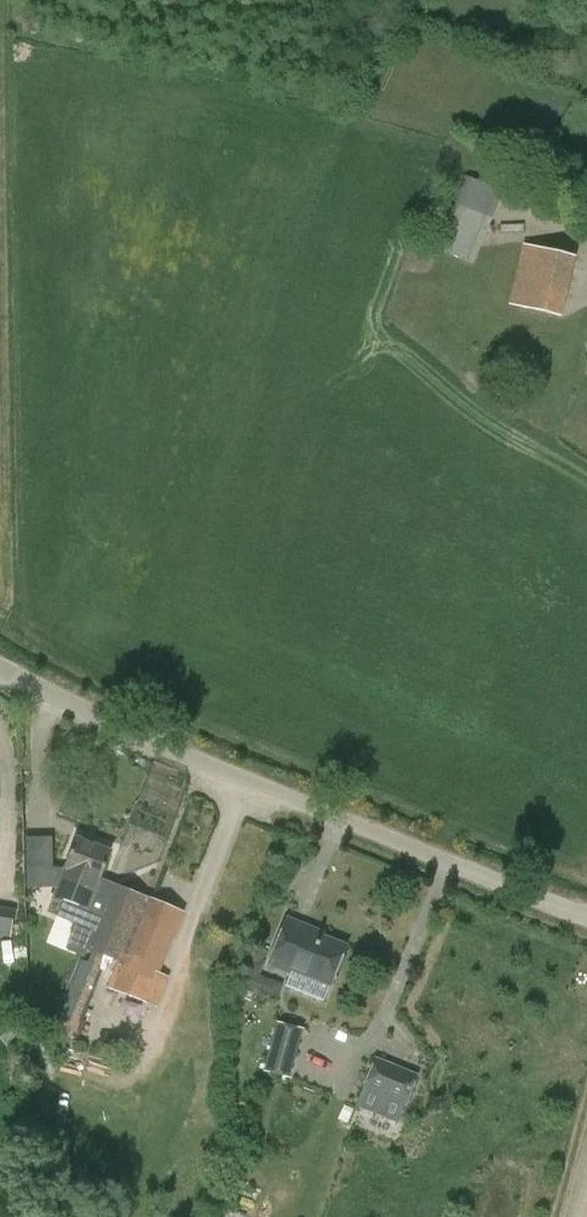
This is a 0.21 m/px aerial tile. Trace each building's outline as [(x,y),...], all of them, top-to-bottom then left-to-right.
[(436,250),(474,265),(504,191),(466,176),(436,250)] [(510,305),(562,318),(576,258),(524,246),(510,305)] [(64,900),(58,917),(95,932),(113,887),(101,881),(112,853),(78,840),(66,869),(67,869),(56,897),(64,900)] [(55,869),(28,870),(28,889),(55,888),(55,869)] [(95,932),(85,958),(79,956),(52,1025),(127,1054),(183,914),(113,887),(95,932)] [(0,907),(0,936),(12,938),(16,909),(0,907)] [(292,970),(330,986),(346,948),(308,932),(309,929),(287,920),(269,965),(291,973),(292,970)] [(255,946),(241,985),(276,999),(282,985),(259,976),(267,951),(255,946)] [(278,1021),(264,1072),(291,1079),(305,1029),(278,1021)] [(363,1088),(407,1106),(419,1075),(374,1058),(363,1088)] [(221,1216),(250,1216),(229,1204),(221,1216)]
